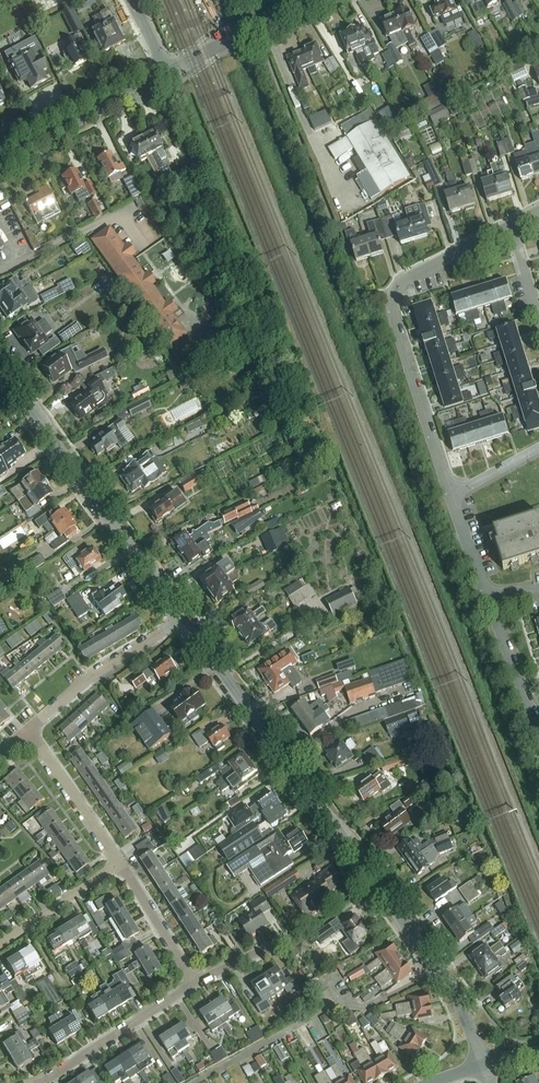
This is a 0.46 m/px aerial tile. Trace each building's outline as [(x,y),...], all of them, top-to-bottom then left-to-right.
[(452,0),(433,0),(436,8),(430,10),(434,20),(440,17),(444,27),(464,19),(460,9),(458,9),(456,10),(452,0)] [(467,4),(470,3),(475,15),(486,10),(481,0),(465,0),(467,4)] [(486,10),(499,4),(498,2),(502,0),(481,0),(486,10)] [(519,19),(510,2),(504,5),(513,22),(519,19)] [(525,14),(519,2),(513,5),(519,17),(525,14)] [(79,3),(74,6),(78,13),(83,10),(79,3)] [(73,8),(63,14),(74,36),(85,31),(73,8)] [(107,38),(106,38),(111,48),(124,41),(108,9),(106,9),(107,10),(101,13),(99,14),(108,32),(105,33),(107,38)] [(414,45),(408,31),(413,28),(413,27),(414,26),(408,10),(407,11),(406,10),(395,14),(396,15),(402,33),(408,44),(409,47),(414,45)] [(103,52),(111,48),(106,38),(107,38),(105,33),(108,32),(99,14),(93,17),(98,28),(92,31),(95,37),(94,38),(96,43),(98,43),(103,52)] [(390,36),(393,44),(386,48),(388,52),(396,66),(404,62),(397,50),(408,44),(402,33),(396,15),(381,21),(387,37),(390,36)] [(367,63),(376,60),(375,58),(377,57),(376,55),(378,54),(369,32),(364,34),(362,28),(353,31),(361,49),(367,63)] [(437,30),(429,35),(440,54),(445,50),(444,47),(446,46),(437,30)] [(360,66),(361,66),(367,63),(361,49),(353,31),(341,36),(348,54),(355,52),(356,53),(359,52),(361,56),(356,58),(360,66)] [(475,31),(472,33),(478,43),(474,45),(477,50),(484,46),(475,31)] [(440,54),(429,35),(420,40),(435,67),(445,62),(440,54)] [(84,46),(78,36),(67,42),(70,49),(65,52),(65,54),(64,56),(66,59),(68,59),(72,68),(85,61),(80,51),(81,50),(80,48),(84,46)] [(35,38),(4,54),(18,81),(25,77),(31,88),(48,79),(43,71),(47,68),(41,56),(44,55),(35,38)] [(304,53),(310,68),(307,69),(310,76),(318,74),(316,69),(314,70),(313,67),(323,63),(317,46),(303,51),(303,53),(304,53)] [(524,49),(518,52),(523,62),(528,59),(524,49)] [(389,69),(396,66),(388,52),(382,55),(389,69)] [(302,71),(307,69),(310,68),(304,53),(303,53),(288,59),(301,92),(309,89),(308,85),(304,74),(303,74),(302,71)] [(339,70),(332,59),(323,64),(330,75),(339,70)] [(506,67),(509,72),(520,67),(517,61),(506,67)] [(520,67),(509,72),(508,72),(513,83),(527,76),(522,65),(520,67)] [(525,101),(527,109),(538,106),(538,97),(529,100),(526,88),(519,90),(522,102),(525,101)] [(440,95),(420,105),(426,116),(445,106),(440,95)] [(370,106),(364,96),(360,99),(366,109),(370,106)] [(455,105),(449,108),(452,115),(458,112),(455,105)] [(363,129),(329,149),(336,160),(356,148),(360,156),(353,160),(362,174),(358,177),(371,200),(411,177),(370,109),(356,118),(363,129)] [(449,118),(445,109),(430,117),(434,125),(449,118)] [(329,117),(313,124),(316,131),(332,124),(329,117)] [(407,128),(397,133),(401,140),(411,136),(407,128)] [(146,136),(143,137),(161,171),(166,183),(175,179),(168,165),(165,166),(158,151),(162,149),(153,132),(151,133),(150,132),(146,134),(146,136)] [(161,171),(143,137),(137,140),(135,139),(131,141),(131,143),(130,144),(139,161),(146,157),(148,161),(152,168),(155,174),(154,174),(159,187),(166,183),(161,171)] [(503,143),(507,157),(514,156),(509,140),(502,142),(503,143)] [(501,159),(507,157),(503,143),(497,145),(501,159)] [(526,152),(534,177),(538,175),(538,157),(534,158),(532,150),(526,152)] [(117,166),(110,152),(97,159),(111,185),(124,178),(121,172),(126,170),(122,163),(117,166)] [(521,181),(534,177),(526,152),(514,156),(521,181)] [(412,159),(405,162),(409,170),(416,167),(412,159)] [(468,162),(472,176),(479,174),(475,160),(468,162)] [(424,164),(435,189),(441,186),(430,161),(424,164)] [(466,178),(472,176),(468,162),(462,164),(461,164),(466,178)] [(82,181),(76,170),(62,177),(72,195),(75,194),(79,202),(96,194),(90,182),(85,185),(83,181),(82,181)] [(497,170),(492,172),(500,198),(512,194),(506,175),(499,177),(497,170)] [(486,202),(500,198),(492,172),(487,173),(489,180),(480,182),(486,202)] [(450,213),(463,209),(457,191),(452,174),(451,175),(447,176),(446,176),(450,193),(445,194),(450,213)] [(143,193),(134,176),(124,181),(133,198),(143,193)] [(434,188),(429,177),(424,179),(428,190),(434,188)] [(38,190),(40,194),(25,201),(33,216),(34,216),(38,224),(60,212),(56,204),(47,185),(38,190)] [(469,187),(457,191),(463,209),(475,206),(469,187)] [(102,216),(95,201),(88,204),(95,219),(102,216)] [(386,204),(378,207),(380,214),(388,211),(386,204)] [(408,220),(414,240),(428,236),(424,224),(430,222),(425,204),(418,206),(405,211),(408,220)] [(414,240),(408,220),(398,223),(396,215),(380,220),(384,234),(396,230),(400,244),(414,240)] [(384,234),(380,220),(367,224),(371,238),(364,240),(370,258),(383,254),(378,236),(384,234)] [(188,334),(111,226),(92,240),(169,348),(188,334)] [(40,246),(32,230),(25,233),(34,250),(40,246)] [(370,258),(364,240),(358,242),(354,230),(345,233),(347,240),(349,239),(356,262),(370,258)] [(83,239),(76,245),(83,256),(91,250),(83,239)] [(122,290),(110,273),(100,280),(112,297),(122,290)] [(59,287),(41,296),(45,304),(76,289),(70,279),(58,285),(59,287)] [(28,286),(24,281),(16,286),(18,289),(15,292),(9,282),(0,288),(0,307),(28,286)] [(505,281),(491,285),(500,313),(507,311),(504,301),(511,299),(505,281)] [(492,305),(494,314),(500,313),(491,285),(478,289),(484,308),(492,305)] [(36,298),(28,286),(0,307),(8,318),(17,312),(19,312),(22,310),(22,308),(36,298)] [(478,289),(464,293),(473,321),(474,321),(479,319),(477,310),(484,308),(478,289)] [(464,314),(467,323),(473,321),(464,293),(451,298),(456,316),(464,314)] [(447,318),(445,313),(436,316),(433,308),(431,300),(425,302),(413,306),(415,314),(419,327),(447,318)] [(439,328),(455,323),(453,317),(447,318),(419,327),(424,341),(442,335),(439,328)] [(16,329),(15,333),(18,337),(20,337),(24,342),(47,325),(43,320),(38,323),(41,327),(38,329),(31,320),(20,328),(18,328),(16,329)] [(76,324),(59,336),(64,343),(81,330),(76,324)] [(47,325),(24,342),(32,354),(38,350),(48,343),(44,337),(46,335),(52,331),(47,325)] [(501,345),(519,340),(515,326),(487,335),(489,341),(498,338),(501,345)] [(444,342),(442,335),(424,341),(428,354),(455,345),(453,339),(444,342)] [(48,343),(38,350),(43,357),(60,344),(57,339),(51,344),(48,343)] [(519,340),(501,345),(503,352),(494,355),(495,361),(523,353),(519,340)] [(457,352),(455,345),(428,354),(432,367),(450,361),(448,354),(457,352)] [(60,353),(61,354),(60,355),(58,353),(50,359),(51,361),(42,367),(48,375),(47,376),(51,381),(52,381),(61,375),(62,377),(71,370),(70,369),(71,369),(74,373),(76,375),(86,370),(108,358),(105,352),(89,358),(81,362),(71,348),(60,353)] [(497,368),(507,365),(509,371),(527,366),(523,353),(495,361),(497,368)] [(452,369),(450,361),(432,367),(436,382),(464,373),(462,366),(452,369)] [(531,380),(527,366),(509,371),(511,379),(502,382),(504,388),(531,380)] [(456,381),(465,378),(464,373),(436,382),(440,394),(458,389),(456,381)] [(75,400),(76,401),(70,405),(75,412),(75,414),(77,417),(79,417),(80,418),(88,412),(89,414),(97,408),(98,410),(110,401),(103,391),(104,390),(100,384),(104,381),(100,375),(86,385),(90,391),(86,393),(85,391),(77,397),(78,398),(75,400)] [(536,393),(531,380),(504,388),(506,394),(515,392),(517,398),(536,393)] [(486,388),(479,390),(481,397),(488,395),(486,388)] [(148,389),(134,397),(136,401),(151,393),(148,389)] [(461,396),(458,389),(440,394),(444,408),(465,402),(465,401),(472,399),(470,393),(461,396)] [(536,393),(517,398),(519,406),(510,409),(512,414),(538,406),(538,404),(536,393)] [(117,414),(121,422),(131,417),(132,419),(153,408),(148,398),(117,414)] [(538,421),(538,406),(512,414),(514,421),(523,418),(525,425),(538,421)] [(491,410),(485,412),(494,440),(507,435),(502,417),(494,420),(491,410)] [(480,444),(494,440),(485,412),(479,414),(482,424),(475,426),(480,444)] [(464,419),(458,420),(467,448),(480,444),(475,426),(467,428),(464,419)] [(120,420),(114,424),(108,428),(108,429),(93,439),(95,442),(90,446),(97,456),(104,450),(105,452),(118,443),(121,447),(128,442),(119,431),(124,427),(120,420)] [(447,434),(453,452),(467,448),(458,420),(452,422),(455,432),(447,434)] [(190,426),(193,433),(206,428),(203,421),(190,426)] [(525,425),(528,434),(538,430),(538,421),(525,425)] [(179,432),(158,442),(162,450),(175,444),(176,446),(184,442),(179,432)] [(17,463),(17,462),(26,456),(15,440),(6,446),(6,445),(0,449),(0,476),(11,469),(10,467),(17,463)] [(145,466),(155,458),(151,451),(128,467),(130,470),(119,478),(125,486),(144,473),(143,472),(147,469),(145,466)] [(142,486),(144,489),(166,473),(155,458),(145,466),(147,469),(143,472),(144,473),(125,486),(131,494),(142,486)] [(28,496),(45,483),(37,473),(10,493),(18,503),(28,496)] [(197,476),(181,485),(186,493),(202,484),(197,476)] [(256,479),(248,483),(251,488),(259,485),(256,479)] [(28,496),(18,503),(26,514),(36,506),(53,494),(45,483),(28,496)] [(263,487),(254,492),(257,497),(266,492),(263,487)] [(169,506),(181,498),(176,490),(163,499),(162,498),(157,501),(158,503),(148,510),(157,521),(158,520),(159,522),(163,519),(162,517),(172,510),(169,506)] [(239,520),(253,513),(248,502),(234,509),(239,520)] [(222,525),(237,517),(234,509),(221,516),(223,520),(213,524),(208,523),(196,532),(193,531),(193,533),(188,537),(183,531),(170,541),(179,553),(203,536),(208,534),(223,527),(222,525)] [(48,534),(54,529),(69,518),(68,516),(68,515),(67,513),(65,512),(63,510),(58,514),(56,510),(49,515),(47,513),(34,522),(39,528),(43,526),(48,534)] [(254,514),(239,521),(244,530),(259,523),(254,514)] [(538,559),(538,516),(493,531),(498,545),(496,545),(504,570),(538,559)] [(71,520),(69,518),(54,529),(60,537),(50,544),(55,550),(67,541),(66,539),(73,534),(70,530),(75,527),(74,525),(74,523),(72,521),(71,520)] [(269,528),(282,524),(280,519),(267,523),(269,528)] [(10,533),(4,537),(8,543),(14,539),(15,540),(32,529),(27,522),(10,533)] [(283,529),(261,540),(269,556),(291,546),(283,529)] [(208,543),(212,540),(208,534),(203,536),(179,553),(187,565),(201,555),(204,560),(214,552),(208,543)] [(75,548),(62,558),(70,570),(74,568),(79,575),(83,572),(86,571),(87,571),(89,569),(89,568),(100,561),(98,559),(99,557),(97,555),(95,554),(90,548),(80,555),(75,548)] [(40,555),(15,571),(20,579),(46,562),(41,555),(40,555)] [(205,589),(206,589),(207,590),(224,578),(233,572),(234,571),(226,560),(216,567),(199,579),(203,584),(203,586),(205,589)] [(226,581),(229,579),(232,584),(238,579),(233,572),(224,578),(207,590),(216,603),(233,590),(226,581)] [(249,596),(266,586),(262,580),(246,590),(249,596)] [(288,598),(303,588),(299,583),(285,592),(288,598)] [(104,594),(103,592),(93,599),(105,616),(121,605),(118,601),(125,596),(117,585),(104,594)] [(288,598),(294,607),(315,594),(309,585),(303,588),(288,598)] [(350,588),(326,600),(333,616),(357,604),(350,588)] [(50,598),(48,599),(53,607),(54,608),(67,600),(61,590),(57,593),(56,591),(48,596),(50,598)] [(91,612),(79,594),(67,601),(79,619),(91,612)] [(265,612),(262,607),(255,612),(257,614),(254,616),(252,613),(250,614),(245,608),(228,621),(234,629),(235,627),(238,632),(254,620),(265,612)] [(131,617),(78,649),(86,662),(140,629),(139,626),(142,624),(135,612),(130,615),(131,617)] [(55,621),(49,614),(44,618),(49,625),(55,621)] [(276,627),(275,625),(270,619),(259,627),(254,620),(238,632),(239,632),(238,634),(241,638),(243,638),(248,645),(260,636),(262,638),(276,627)] [(36,622),(26,630),(31,637),(42,629),(36,622)] [(18,634),(7,642),(12,649),(23,641),(18,634)] [(47,643),(43,639),(37,644),(41,649),(49,659),(62,649),(60,646),(63,644),(60,640),(62,639),(59,635),(57,637),(56,636),(47,643)] [(37,670),(49,659),(41,649),(28,659),(37,670)] [(289,667),(292,667),(293,668),(298,664),(288,650),(274,659),(258,670),(266,682),(279,673),(280,673),(289,667)] [(317,660),(314,652),(301,658),(305,665),(317,660)] [(141,674),(131,682),(137,689),(147,681),(146,681),(155,674),(161,681),(176,670),(175,669),(175,666),(173,664),(171,664),(167,657),(156,665),(155,663),(150,667),(151,669),(142,675),(141,674)] [(25,679),(37,670),(28,659),(21,665),(18,661),(13,665),(16,668),(25,679)] [(405,660),(369,673),(370,678),(344,686),(350,705),(376,696),(376,694),(412,681),(405,660)] [(301,680),(293,668),(292,667),(289,667),(280,673),(279,673),(266,682),(274,694),(289,683),(293,688),(300,683),(301,680)] [(25,679),(16,668),(11,673),(9,670),(1,676),(12,690),(25,679)] [(351,669),(318,681),(321,689),(354,677),(351,669)] [(323,696),(328,695),(336,691),(334,685),(321,690),(323,696)] [(182,698),(183,700),(171,709),(181,722),(187,718),(191,722),(198,717),(195,712),(205,704),(195,691),(190,694),(189,692),(182,698)] [(338,697),(336,691),(328,695),(331,703),(338,697)] [(101,714),(109,706),(98,693),(89,701),(101,714)] [(322,709),(327,706),(322,699),(310,709),(304,701),(292,711),(302,724),(322,709)] [(348,731),(358,728),(417,708),(413,699),(355,719),(345,722),(348,731)] [(89,701),(79,711),(90,723),(101,714),(89,701)] [(8,721),(2,714),(5,711),(0,706),(0,728),(8,721)] [(329,719),(322,709),(302,724),(310,735),(322,726),(323,727),(330,722),(330,720),(329,719)] [(173,734),(155,710),(133,726),(151,751),(173,734)] [(79,711),(69,720),(80,732),(90,723),(79,711)] [(415,711),(407,714),(411,724),(419,721),(415,711)] [(405,715),(385,722),(389,734),(395,732),(410,727),(405,715)] [(65,736),(70,742),(76,736),(79,740),(84,736),(80,732),(69,720),(58,729),(62,733),(60,734),(63,738),(65,736)] [(431,723),(425,725),(427,731),(433,729),(431,723)] [(206,736),(203,730),(192,737),(200,749),(210,742),(217,753),(225,748),(222,743),(230,738),(222,727),(212,733),(211,732),(206,736)] [(101,734),(95,739),(98,742),(104,737),(101,734)] [(341,741),(325,753),(336,768),(352,757),(348,752),(356,746),(353,742),(355,740),(353,737),(346,742),(346,744),(344,746),(341,741)] [(385,759),(376,747),(366,754),(375,766),(385,759)] [(73,759),(70,760),(81,775),(93,767),(80,749),(78,750),(77,748),(73,751),(75,753),(71,756),(73,759)] [(171,758),(164,748),(154,755),(161,765),(171,758)] [(103,753),(97,757),(100,761),(106,757),(103,753)] [(219,787),(234,775),(250,764),(247,759),(247,758),(245,755),(243,755),(242,753),(227,764),(229,766),(227,767),(220,772),(224,778),(216,783),(219,787)] [(106,757),(100,761),(103,765),(109,761),(106,757)] [(408,758),(395,762),(397,769),(410,765),(408,758)] [(131,760),(119,768),(123,775),(136,767),(131,760)] [(202,783),(203,785),(220,772),(227,767),(223,762),(199,779),(202,783)] [(222,791),(233,784),(238,791),(259,775),(257,774),(258,772),(256,769),(254,769),(250,764),(234,775),(219,787),(222,791)] [(81,775),(90,788),(101,780),(93,767),(81,775)] [(12,790),(25,780),(17,770),(4,780),(12,790)] [(391,786),(381,772),(372,779),(370,776),(364,781),(365,783),(356,790),(360,795),(359,797),(361,800),(364,800),(364,801),(380,790),(382,793),(391,786)] [(115,783),(118,787),(124,783),(121,778),(115,783)] [(20,801),(33,790),(25,780),(12,790),(20,801)] [(110,792),(101,780),(90,788),(98,800),(110,792)] [(121,791),(127,787),(124,783),(118,787),(121,791)] [(33,790),(20,801),(29,811),(42,800),(33,790)] [(98,800),(108,814),(119,806),(110,792),(98,800)] [(238,833),(254,822),(262,816),(273,808),(276,812),(282,807),(273,794),(248,810),(246,806),(228,818),(238,833)] [(234,807),(244,800),(241,796),(231,802),(234,807)] [(132,797),(124,802),(128,807),(135,802),(132,797)] [(388,817),(389,818),(380,825),(389,838),(410,822),(411,824),(413,824),(417,822),(417,819),(410,811),(406,814),(404,811),(414,805),(409,798),(399,805),(398,803),(391,808),(394,813),(388,817)] [(140,804),(133,808),(136,813),(143,808),(140,804)] [(108,814),(117,827),(128,819),(119,806),(108,814)] [(172,819),(164,806),(157,811),(166,823),(172,819)] [(240,855),(240,856),(257,845),(273,833),(270,829),(278,824),(278,822),(288,815),(282,807),(276,812),(273,808),(262,816),(254,822),(238,833),(218,846),(230,862),(240,855)] [(143,808),(136,813),(139,817),(145,812),(143,808)] [(43,815),(37,820),(45,831),(58,821),(51,810),(47,812),(45,810),(42,813),(43,815)] [(473,819),(470,811),(463,814),(466,822),(473,819)] [(137,831),(128,819),(117,827),(125,839),(137,831)] [(45,831),(52,841),(66,831),(58,821),(45,831)] [(15,828),(10,822),(5,826),(10,833),(15,828)] [(149,823),(142,827),(145,833),(152,829),(149,823)] [(273,833),(257,845),(240,856),(240,855),(230,862),(225,865),(235,879),(249,870),(261,887),(293,865),(287,856),(293,852),(294,854),(303,848),(302,846),(307,843),(299,830),(285,839),(278,830),(273,833)] [(75,844),(66,831),(52,841),(61,854),(75,844)] [(452,838),(450,833),(437,838),(439,843),(452,838)] [(424,845),(418,838),(412,843),(410,840),(398,849),(403,856),(402,856),(407,863),(431,846),(428,842),(424,845)] [(412,869),(413,869),(418,876),(429,867),(428,866),(433,863),(435,856),(441,854),(456,849),(452,839),(452,838),(439,843),(431,846),(407,863),(412,869)] [(150,844),(147,840),(135,848),(139,853),(151,845),(150,844)] [(61,854),(68,863),(82,853),(75,844),(61,854)] [(201,844),(181,859),(188,869),(208,854),(201,844)] [(139,853),(142,859),(140,860),(151,876),(162,869),(166,866),(162,859),(158,862),(152,853),(155,851),(153,848),(151,845),(139,853)] [(89,864),(82,853),(68,863),(76,874),(89,864)] [(29,869),(39,883),(45,879),(48,876),(49,875),(40,862),(29,869)] [(70,870),(66,865),(62,869),(66,874),(70,870)] [(322,874),(290,896),(305,919),(335,899),(329,891),(342,883),(331,866),(321,873),(322,874)] [(29,890),(39,883),(29,869),(19,876),(29,890)] [(161,891),(172,884),(162,869),(151,876),(161,891)] [(297,870),(279,883),(284,891),(303,878),(297,870)] [(19,876),(7,885),(17,899),(29,890),(19,876)] [(444,879),(428,891),(436,902),(457,887),(452,881),(448,884),(444,879)] [(209,880),(201,887),(206,894),(209,892),(209,880)] [(172,907),(183,900),(172,884),(161,891),(172,907)] [(460,891),(465,898),(476,890),(472,884),(460,891)] [(17,899),(7,885),(0,890),(0,896),(7,906),(17,899)] [(56,885),(46,892),(52,900),(61,893),(56,885)] [(481,898),(476,890),(465,898),(470,905),(481,898)] [(118,900),(109,905),(105,897),(94,903),(99,911),(105,908),(112,919),(125,911),(118,900)] [(256,913),(240,923),(250,937),(269,925),(262,914),(270,909),(262,897),(251,905),(256,913)] [(182,923),(193,915),(183,900),(172,907),(182,923)] [(452,931),(466,921),(457,909),(443,919),(452,931)] [(9,911),(4,915),(8,921),(14,917),(9,911)] [(119,930),(131,922),(125,911),(112,919),(110,920),(116,931),(119,930)] [(91,916),(98,928),(104,924),(97,912),(91,916)] [(215,914),(210,917),(215,923),(216,922),(219,920),(215,914)] [(192,938),(203,931),(193,915),(182,923),(192,938)] [(338,919),(314,936),(318,941),(321,945),(341,930),(348,940),(342,944),(350,956),(360,949),(355,943),(356,943),(357,944),(361,940),(360,939),(370,933),(362,922),(360,923),(355,915),(342,924),(338,919)] [(466,921),(452,931),(460,943),(474,933),(470,927),(477,922),(473,916),(466,921)] [(78,938),(84,950),(89,947),(84,938),(91,934),(94,938),(99,934),(92,922),(86,925),(81,918),(70,925),(78,938)] [(226,931),(219,920),(214,924),(221,935),(226,931)] [(119,930),(126,941),(138,933),(131,922),(119,930)] [(485,938),(492,933),(497,930),(492,923),(480,931),(485,938)] [(107,929),(104,924),(98,928),(101,933),(107,929)] [(70,925),(58,933),(66,945),(78,938),(70,925)] [(504,925),(497,930),(492,933),(496,939),(508,930),(504,925)] [(192,938),(202,954),(213,947),(213,946),(218,944),(212,936),(208,939),(203,931),(192,938)] [(69,952),(66,945),(58,933),(46,940),(54,953),(51,954),(55,960),(69,952)] [(314,936),(309,939),(313,945),(318,941),(314,936)] [(522,941),(513,947),(518,954),(527,948),(522,941)] [(382,963),(397,952),(390,943),(375,954),(379,958),(366,968),(370,973),(382,963)] [(490,950),(486,945),(485,946),(483,944),(478,948),(479,950),(470,957),(478,968),(504,949),(500,943),(490,950)] [(111,952),(115,958),(127,951),(124,945),(111,952)] [(300,958),(307,953),(302,945),(295,950),(300,958)] [(133,947),(127,951),(115,958),(119,964),(137,953),(133,947)] [(138,962),(129,968),(132,973),(141,967),(154,959),(147,948),(134,955),(138,962)] [(507,951),(505,948),(504,949),(478,968),(485,979),(495,972),(496,973),(502,969),(500,967),(502,966),(496,958),(498,956),(502,957),(507,953),(506,952),(507,951)] [(27,970),(39,962),(31,949),(19,956),(27,970)] [(397,952),(382,963),(387,969),(374,979),(378,983),(405,963),(397,952)] [(19,956),(7,963),(15,977),(22,973),(28,983),(33,980),(27,970),(19,956)] [(526,957),(516,964),(518,968),(528,960),(526,957)] [(154,959),(141,967),(148,978),(161,971),(154,959)] [(90,967),(87,962),(82,965),(79,967),(79,968),(82,972),(85,970),(90,967)] [(79,967),(76,963),(70,966),(73,971),(79,968),(79,967)] [(397,983),(412,972),(405,963),(378,983),(381,988),(394,979),(397,983)] [(528,965),(520,970),(524,975),(532,970),(528,965)] [(73,971),(70,966),(66,970),(72,979),(82,973),(82,972),(79,968),(73,971)] [(363,968),(350,976),(354,983),(367,974),(363,968)] [(265,977),(277,995),(285,990),(289,995),(299,988),(292,977),(285,981),(278,969),(265,977)] [(120,1007),(131,1000),(126,992),(132,988),(125,977),(122,972),(112,978),(115,983),(108,988),(111,994),(120,1007)] [(138,985),(131,973),(125,977),(132,988),(138,985)] [(52,975),(41,981),(44,986),(50,982),(54,977),(52,975)] [(81,983),(84,988),(90,985),(83,975),(73,981),(76,987),(81,983)] [(522,997),(521,995),(522,983),(517,976),(515,978),(512,975),(495,987),(501,995),(497,998),(506,1009),(516,1001),(517,1002),(520,1000),(520,998),(522,997)] [(2,993),(5,991),(11,988),(9,984),(4,976),(0,978),(0,994),(2,993)] [(277,995),(265,977),(252,985),(260,998),(253,1002),(261,1013),(272,1006),(268,1001),(277,995)] [(15,980),(9,984),(11,988),(14,992),(15,994),(16,993),(21,990),(15,980)] [(39,989),(42,994),(53,987),(50,982),(44,986),(39,989)] [(106,985),(101,988),(106,997),(99,1001),(108,1015),(120,1007),(111,994),(108,988),(106,985)] [(42,994),(46,1000),(57,993),(53,987),(42,994)] [(376,987),(362,997),(367,1003),(381,993),(376,987)] [(21,990),(16,993),(24,1007),(30,1003),(22,990),(21,990)] [(11,1009),(2,993),(0,994),(0,1013),(1,1014),(11,1009)] [(60,998),(57,993),(46,1000),(52,1009),(57,1006),(54,1002),(60,998)] [(411,1004),(401,1006),(396,1007),(397,1012),(402,1011),(430,1006),(428,994),(410,998),(411,1004)] [(85,1005),(96,1022),(108,1015),(99,1001),(96,996),(91,999),(92,1001),(85,1005)] [(63,1002),(60,998),(54,1002),(57,1006),(63,1002)] [(224,998),(212,1006),(224,1025),(226,1023),(230,1021),(229,1019),(241,1011),(236,1004),(230,1007),(224,998)] [(221,1031),(224,1029),(230,1037),(234,1035),(226,1023),(224,1025),(212,1006),(201,1013),(213,1032),(219,1028),(221,1031)] [(430,1006),(402,1011),(397,1012),(398,1016),(413,1014),(414,1021),(432,1017),(430,1006)] [(24,1007),(13,1013),(13,1014),(16,1019),(27,1013),(24,1007)] [(69,1038),(80,1031),(70,1014),(64,1017),(61,1012),(55,1016),(69,1038)] [(343,1016),(349,1027),(357,1023),(351,1012),(343,1016)] [(30,1019),(27,1013),(16,1019),(15,1020),(19,1025),(30,1019)] [(328,1014),(322,1017),(326,1024),(332,1021),(328,1014)] [(51,1023),(50,1027),(55,1028),(55,1029),(49,1033),(57,1046),(69,1038),(55,1016),(49,1020),(51,1023)] [(372,1030),(364,1016),(357,1020),(365,1034),(372,1030)] [(396,1024),(392,1022),(389,1027),(397,1033),(421,1048),(428,1038),(412,1028),(409,1033),(396,1024)] [(190,1055),(187,1051),(191,1048),(187,1041),(192,1037),(184,1024),(172,1032),(188,1057),(190,1055)] [(253,1030),(260,1041),(265,1038),(258,1027),(253,1030)] [(389,1027),(386,1032),(389,1034),(402,1043),(399,1048),(415,1058),(421,1048),(397,1033),(389,1027)] [(254,1044),(260,1041),(253,1030),(247,1033),(254,1044)] [(4,1046),(11,1058),(28,1047),(19,1032),(10,1037),(12,1040),(4,1046)] [(188,1057),(172,1032),(160,1040),(173,1060),(183,1053),(186,1058),(188,1057)] [(49,1051),(41,1036),(35,1040),(37,1044),(36,1045),(38,1048),(42,1055),(49,1051)] [(330,1060),(342,1055),(334,1037),(323,1041),(330,1060)] [(29,1044),(30,1046),(28,1047),(11,1058),(18,1070),(35,1059),(31,1052),(38,1048),(36,1045),(37,1044),(35,1040),(29,1044)] [(388,1052),(383,1055),(375,1041),(370,1044),(378,1058),(387,1074),(398,1068),(388,1052)] [(354,1044),(349,1047),(354,1054),(358,1051),(354,1044)] [(289,1057),(282,1045),(276,1049),(282,1060),(289,1057)] [(129,1054),(141,1072),(143,1071),(153,1064),(141,1046),(129,1054)] [(216,1051),(223,1061),(228,1058),(222,1047),(216,1051)] [(376,1081),(387,1074),(378,1058),(372,1062),(364,1048),(358,1051),(376,1081)] [(217,1065),(223,1061),(216,1051),(211,1054),(217,1065)] [(350,1066),(354,1073),(357,1071),(363,1082),(372,1082),(376,1081),(358,1051),(354,1054),(358,1061),(350,1066)] [(140,1074),(143,1079),(147,1077),(143,1071),(141,1072),(129,1054),(117,1062),(130,1081),(140,1074)] [(261,1070),(265,1067),(268,1065),(263,1056),(259,1058),(255,1060),(261,1070)] [(117,1062),(105,1069),(115,1082),(119,1082),(122,1081),(123,1082),(132,1082),(130,1081),(117,1062)] [(251,1067),(255,1074),(260,1070),(256,1063),(251,1067)] [(338,1081),(340,1082),(353,1082),(349,1075),(344,1077),(337,1065),(331,1068),(338,1081)] [(178,1069),(172,1073),(179,1082),(185,1082),(186,1082),(178,1069)] [(325,1072),(319,1075),(322,1079),(324,1082),(332,1082),(325,1072)] [(90,1073),(78,1081),(80,1082),(105,1082),(101,1077),(95,1081),(90,1073)] [(168,1082),(166,1082),(176,1082),(170,1074),(165,1077),(168,1082)] [(322,1079),(319,1075),(315,1077),(319,1082),(324,1082),(322,1079)]
